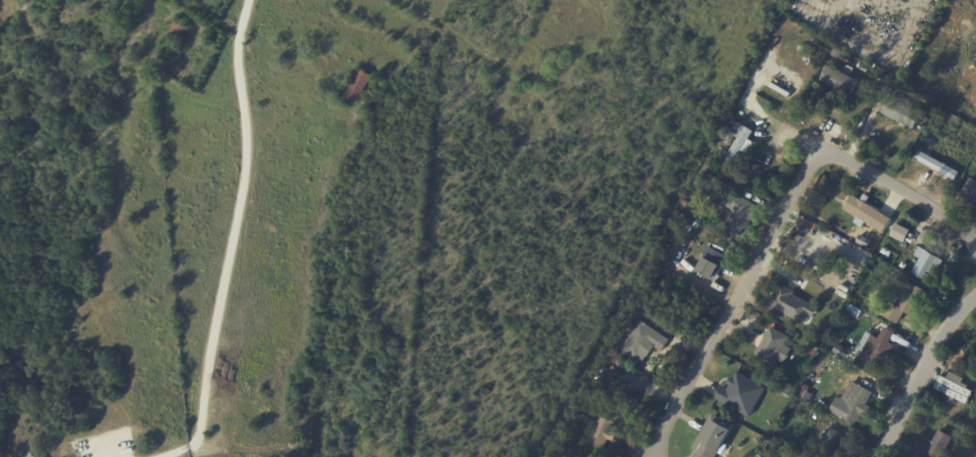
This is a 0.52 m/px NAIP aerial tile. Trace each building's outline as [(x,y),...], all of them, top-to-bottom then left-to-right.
[(842,72),(861,82),(853,97),(821,81),(829,65),(842,72)] [(368,85),(354,108),(342,101),(362,69),(373,76),(368,85)] [(922,113),(923,114),(915,130),(883,114),(891,98),(922,113)] [(742,134),(739,138),(737,136),(731,146),(726,143),(739,122),(746,126),(742,134)] [(756,143),(748,155),(742,151),(731,168),(723,163),(747,127),(754,132),(750,139),(756,143)] [(934,175),(930,172),(936,160),(956,171),(949,183),(934,175)] [(969,177),(958,197),(975,206),(975,181),(969,177)] [(744,231),(740,237),(725,229),(734,211),(727,207),(735,193),(758,206),(744,231)] [(880,212),(872,226),(844,209),(853,195),(881,212),(880,212)] [(677,224),(682,214),(689,217),(685,228),(677,224)] [(913,233),(907,244),(893,237),(899,224),(913,232),(913,233)] [(872,242),(878,244),(875,250),(869,248),(872,242)] [(724,254),(726,255),(721,266),(725,268),(718,283),(698,272),(710,247),(724,254)] [(945,261),(933,284),(913,273),(921,259),(916,256),(921,247),(945,261)] [(885,248),(893,252),(889,261),(880,257),(885,248)] [(927,291),(913,317),(906,313),(901,323),(893,319),(912,283),(927,291)] [(802,322),(806,314),(812,317),(818,305),(778,286),(768,306),(802,322)] [(669,340),(670,341),(662,352),(656,347),(649,358),(647,357),(644,363),(641,361),(639,364),(621,352),(632,336),(630,335),(634,330),(635,331),(642,321),(669,340)] [(789,336),(769,326),(755,354),(774,364),(789,336)] [(895,335),(891,344),(896,347),(887,366),(881,363),(876,375),(853,364),(868,333),(881,339),(886,329),(896,333),(895,335)] [(839,344),(851,351),(847,359),(834,352),(839,344)] [(824,353),(829,356),(825,362),(820,359),(824,353)] [(715,399),(750,416),(765,386),(734,370),(725,387),(722,385),(715,399)] [(973,390),(974,391),(971,397),(939,381),(942,374),(973,390)] [(873,393),(874,394),(857,425),(843,417),(852,402),(844,398),(853,382),(873,393)] [(969,398),(970,398),(967,404),(935,389),(938,382),(969,398)] [(734,425),(718,456),(694,456),(695,456),(698,450),(694,448),(712,413),(734,425)] [(615,439),(614,442),(609,441),(605,451),(588,444),(600,417),(614,423),(610,432),(617,435),(615,439)] [(845,434),(847,435),(835,456),(819,448),(831,426),(845,434)] [(953,440),(944,456),(935,456),(928,453),(939,432),(953,440)]
